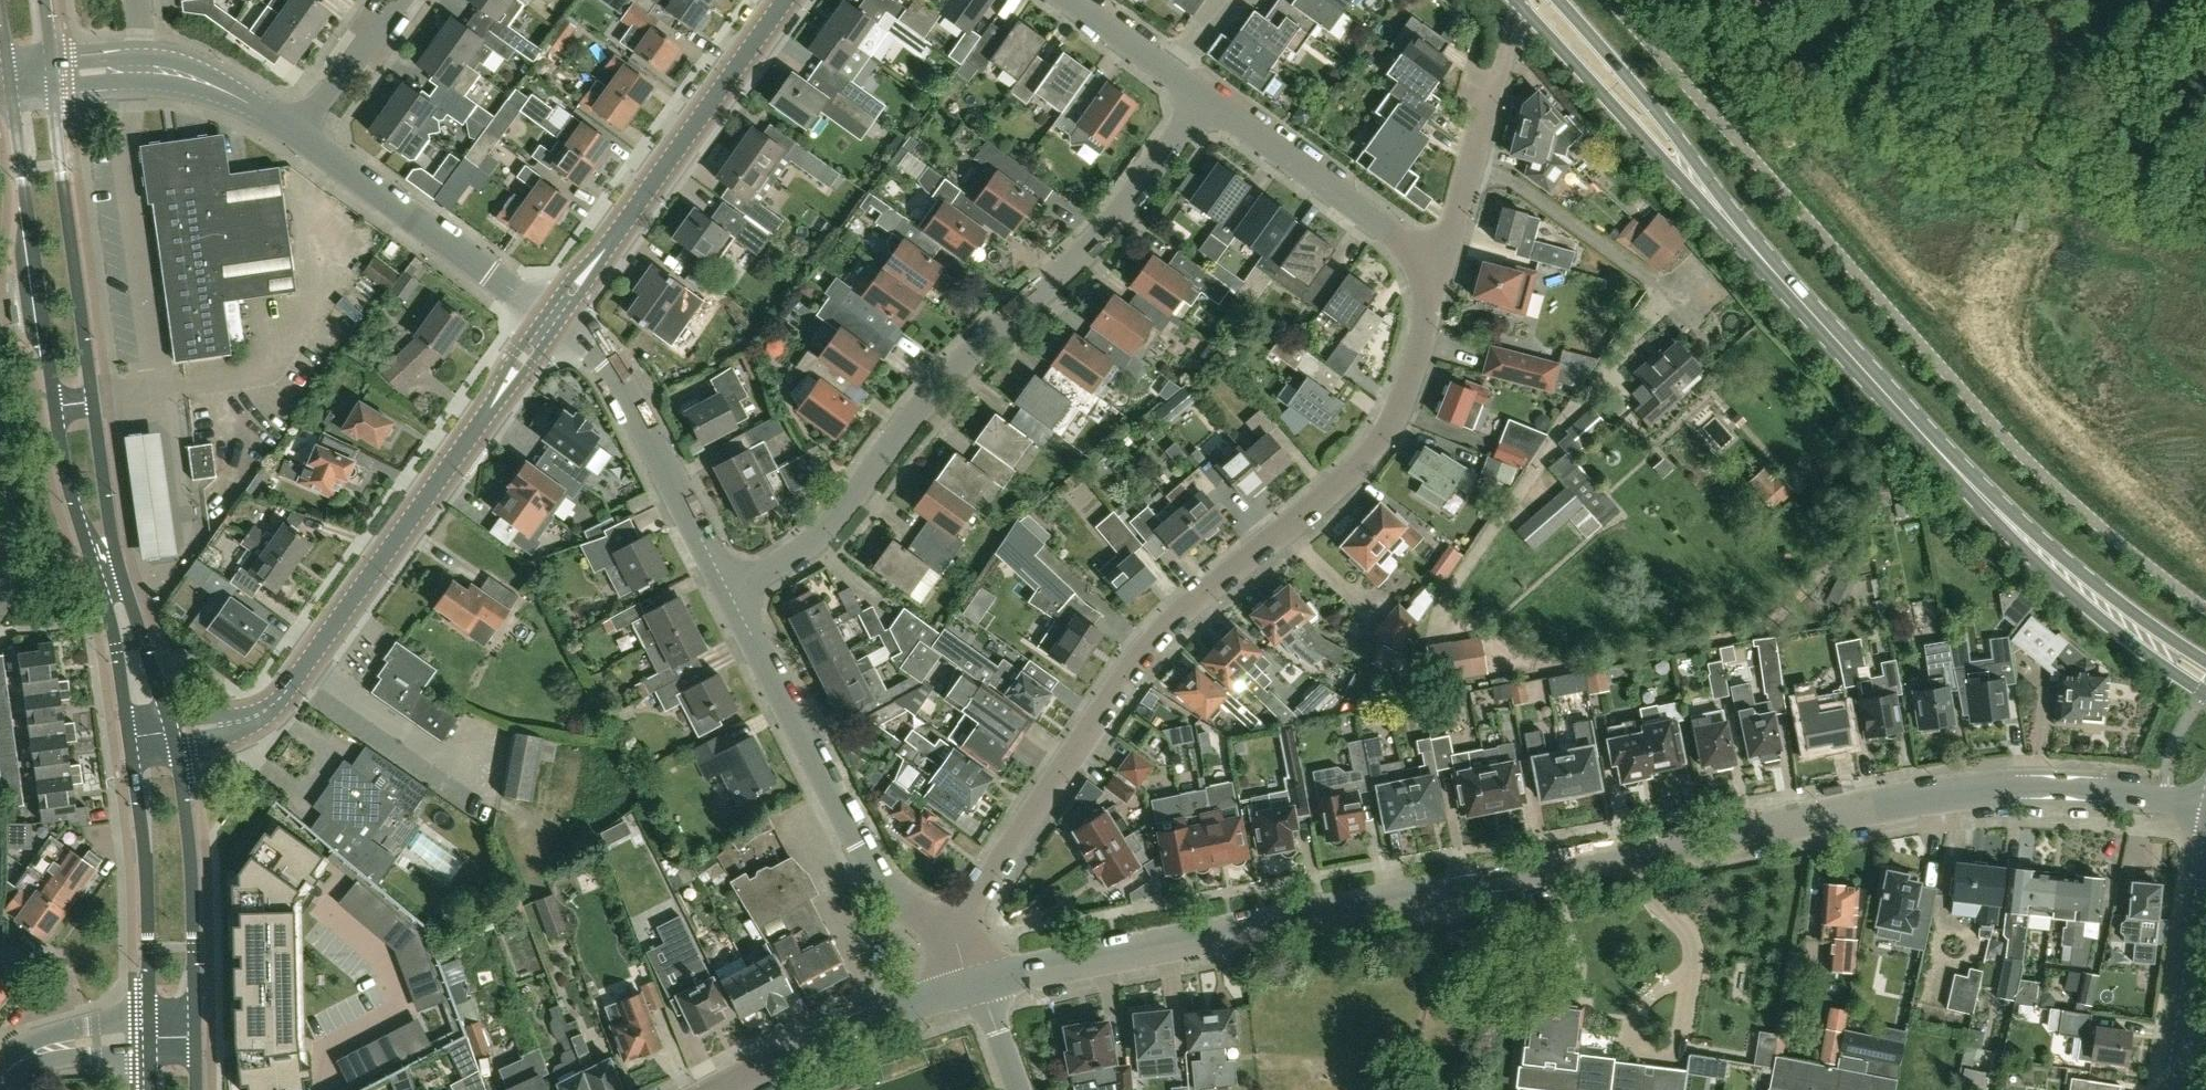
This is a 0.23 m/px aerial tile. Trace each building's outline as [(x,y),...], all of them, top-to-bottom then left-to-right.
[(329,13),(311,0),(292,0),(289,4),(284,0),(272,0),(268,6),(281,15),(280,16),(311,38),(329,13)] [(499,24),(492,34),(515,50),(524,38),(508,26),(524,4),(519,0),(466,0),(499,24)] [(710,8),(699,0),(630,0),(634,3),(658,20),(666,11),(694,31),(695,28),(700,28),(707,19),(705,14),(710,8)] [(827,25),(870,57),(887,33),(918,55),(927,42),(886,13),(878,24),(845,0),(827,25)] [(941,14),(951,0),(892,0),(907,10),(899,21),(924,40),(942,15),(941,14)] [(942,15),(967,33),(969,30),(991,1),(989,0),(951,0),(941,14),(942,15)] [(1211,0),(1176,0),(1175,2),(1196,18),(1211,0)] [(1328,33),(1343,13),(1325,0),(1278,0),(1272,8),(1310,35),(1317,25),(1328,33)] [(1352,0),(1325,0),(1343,13),(1352,0)] [(678,50),(651,30),(658,20),(634,3),(621,20),(630,27),(619,43),(661,73),(678,50)] [(205,16),(228,32),(236,20),(214,4),(205,16)] [(293,63),(311,38),(280,16),(281,15),(268,6),(259,18),(272,27),(262,41),(293,63)] [(1239,31),(1277,58),(1284,48),(1295,55),(1310,35),(1272,8),(1264,19),(1253,12),(1239,31)] [(1400,54),(1438,81),(1452,62),(1441,54),(1449,43),(1440,36),(1412,16),(1397,37),(1408,44),(1400,54)] [(1454,17),(1440,36),(1449,43),(1462,26),(1454,17)] [(486,43),(482,40),(451,18),(434,42),(470,68),(471,67),(476,59),(483,65),(494,50),(508,61),(515,50),(492,34),(486,43)] [(563,19),(556,28),(546,42),(558,52),(576,28),(563,19)] [(259,37),(236,20),(228,32),(251,49),(259,37)] [(1037,55),(1047,41),(1018,20),(1008,34),(993,23),(981,39),(966,60),(978,69),(983,73),(991,63),(1017,81),(1036,55),(1037,55)] [(860,107),(869,94),(852,82),(870,57),(827,25),(808,50),(841,74),(833,87),(839,91),(860,107)] [(967,33),(949,58),(961,67),(966,60),(981,39),(969,30),(967,33)] [(1276,74),(1269,69),(1277,58),(1239,31),(1232,42),(1221,34),(1206,54),(1262,94),(1276,74)] [(470,68),(434,42),(417,66),(448,87),(449,86),(453,89),(445,100),(468,117),(477,104),(465,96),(481,74),(471,67),(470,68)] [(1080,87),(1080,88),(1091,73),(1063,52),(1052,67),(1037,55),(1036,55),(1017,81),(1009,92),(1027,104),(1035,93),(1061,113),(1080,87)] [(1440,99),(1430,92),(1438,81),(1400,54),(1386,74),(1396,82),(1389,93),(1426,119),(1440,99)] [(636,109),(651,88),(623,68),(626,64),(614,56),(605,67),(617,76),(608,89),(636,109)] [(961,67),(957,73),(969,82),(978,69),(966,60),(961,67)] [(819,111),(827,99),(791,73),(771,102),(806,128),(819,111)] [(1275,80),(1265,96),(1275,102),(1285,87),(1275,80)] [(636,109),(608,89),(596,81),(579,105),(591,113),(593,110),(620,130),(636,109)] [(517,110),(518,108),(531,91),(519,83),(506,101),(517,110)] [(1096,99),(1080,88),(1080,87),(1061,113),(1054,123),(1068,134),(1070,145),(1084,144),(1091,134),(1107,145),(1136,105),(1107,84),(1096,99)] [(433,106),(403,85),(386,108),(430,140),(432,138),(431,133),(435,132),(441,124),(440,120),(444,119),(449,112),(463,123),(468,117),(445,100),(440,97),(433,106)] [(1341,97),(1340,91),(1335,87),(1328,96),(1337,102),(1341,97)] [(609,145),(570,117),(570,116),(561,129),(544,116),(551,106),(531,91),(518,108),(521,110),(538,124),(555,136),(554,138),(557,141),(558,140),(594,166),(609,145)] [(876,118),(860,107),(839,91),(831,102),(867,130),(876,118)] [(1414,158),(1429,138),(1418,130),(1426,119),(1389,93),(1374,113),(1384,121),(1377,131),(1414,158)] [(1562,121),(1536,94),(1525,105),(1520,123),(1540,128),(1537,143),(1551,146),(1549,151),(1563,155),(1564,154),(1565,147),(1580,134),(1577,131),(1565,118),(1562,121)] [(498,140),(520,112),(517,110),(506,101),(484,130),(498,140)] [(1291,116),(1290,117),(1303,127),(1304,126),(1311,116),(1298,106),(1291,116)] [(430,140),(386,108),(369,132),(409,161),(414,160),(430,140)] [(1572,161),(1567,154),(1564,154),(1563,155),(1549,151),(1551,146),(1537,143),(1540,128),(1520,123),(1512,154),(1531,159),(1528,174),(1551,191),(1572,161)] [(788,153),(784,150),(753,128),(752,130),(747,129),(737,143),(740,147),(735,154),(774,181),(790,160),(829,189),(838,174),(796,142),(788,153)] [(477,168),(478,167),(498,140),(484,130),(463,158),(477,168)] [(1418,177),(1407,168),(1414,158),(1377,131),(1355,162),(1404,197),(1418,177)] [(911,154),(918,145),(909,139),(902,148),(911,154)] [(146,150),(175,361),(230,354),(229,346),(223,302),(238,300),(296,292),(279,168),(224,175),(219,140),(146,150)] [(579,188),(594,166),(558,140),(557,141),(549,153),(539,146),(531,157),(549,171),(551,168),(579,188)] [(1020,190),(1032,174),(987,141),(974,159),(987,168),(968,195),(981,205),(1014,229),(1035,200),(1020,190)] [(428,170),(439,150),(429,144),(417,164),(428,170)] [(462,163),(461,162),(449,153),(432,177),(445,186),(462,163)] [(774,181),(735,154),(717,179),(752,204),(745,214),(773,235),(783,221),(758,204),(774,181)] [(462,163),(445,186),(454,194),(462,183),(471,189),(484,171),(478,167),(477,168),(463,158),(461,162),(462,163)] [(1254,212),(1253,211),(1237,200),(1247,185),(1219,165),(1192,203),(1219,223),(1211,234),(1228,247),(1236,235),(1254,212)] [(561,212),(568,203),(540,182),(542,180),(524,166),(515,178),(522,184),(514,196),(553,224),(554,222),(556,223),(559,223),(563,216),(563,214),(561,212)] [(964,260),(984,232),(970,221),(981,205),(968,195),(928,167),(918,180),(926,191),(944,204),(925,231),(939,241),(964,260)] [(905,217),(872,193),(862,207),(867,211),(872,205),(884,214),(877,222),(893,234),(905,217)] [(537,245),(553,224),(514,196),(513,195),(496,219),(507,227),(510,225),(537,245)] [(1281,232),(1291,217),(1263,197),(1253,211),(1254,212),(1236,235),(1264,255),(1244,283),(1236,293),(1253,305),(1280,267),(1298,244),(1297,243),(1281,232)] [(673,240),(714,269),(735,239),(758,256),(771,237),(729,207),(716,224),(695,209),(673,240)] [(1525,217),(1525,216),(1502,211),(1494,243),(1530,251),(1528,260),(1569,270),(1573,252),(1534,242),(1539,220),(1525,217)] [(1657,216),(1644,231),(1671,255),(1684,239),(1657,216)] [(927,257),(939,241),(925,231),(905,217),(893,234),(888,241),(888,252),(894,255),(884,269),(922,296),(942,268),(927,257)] [(1307,229),(1297,243),(1298,244),(1280,267),(1307,287),(1300,298),(1317,310),(1342,276),(1325,264),(1335,250),(1307,229)] [(1671,255),(1644,231),(1631,247),(1658,270),(1671,255)] [(1217,279),(1213,276),(1209,273),(1178,251),(1167,267),(1153,257),(1132,286),(1139,291),(1139,290),(1170,313),(1180,300),(1190,307),(1201,293),(1204,296),(1217,279)] [(398,277),(376,257),(363,273),(385,292),(398,277)] [(1216,263),(1209,273),(1213,276),(1217,279),(1236,293),(1244,283),(1216,263)] [(1524,317),(1536,274),(1514,268),(1512,272),(1483,264),(1480,275),(1475,277),(1472,289),(1474,294),(1473,298),(1496,304),(1495,308),(1524,317)] [(628,314),(639,322),(638,324),(642,327),(643,325),(651,331),(671,345),(691,317),(701,303),(713,312),(722,300),(710,291),(702,302),(653,267),(635,292),(642,296),(628,314)] [(901,324),(922,296),(884,269),(876,281),(863,272),(852,287),(840,304),(876,330),(887,314),(901,324)] [(417,283),(403,273),(390,290),(404,300),(417,283)] [(1358,355),(1383,320),(1367,309),(1377,294),(1349,273),(1321,312),(1349,331),(1341,342),(1358,355)] [(811,294),(815,288),(806,282),(800,291),(804,295),(811,294)] [(1142,360),(1161,333),(1169,322),(1179,328),(1183,322),(1170,313),(1139,290),(1139,291),(1128,307),(1113,296),(1093,325),(1100,330),(1135,354),(1142,360)] [(238,300),(223,302),(229,346),(244,344),(238,300)] [(410,347),(397,359),(381,374),(398,391),(427,364),(423,360),(434,350),(443,357),(452,345),(450,344),(466,322),(441,304),(417,338),(422,342),(414,350),(410,347)] [(864,346),(876,330),(840,304),(828,321),(840,329),(820,357),(853,382),(858,385),(878,357),(864,346)] [(1122,372),(1135,354),(1100,330),(1089,346),(1074,336),(1053,364),(1061,369),(1099,396),(1103,399),(1110,387),(1113,389),(1124,373),(1122,372)] [(1343,378),(1342,378),(1324,365),(1282,335),(1270,352),(1306,378),(1286,405),(1324,432),(1344,404),(1331,395),(1343,378)] [(1654,359),(1651,362),(1678,392),(1702,370),(1678,344),(1657,363),(1654,359)] [(1559,366),(1490,348),(1483,375),(1551,393),(1552,392),(1572,397),(1597,360),(1562,350),(1559,366)] [(842,397),(853,382),(820,357),(810,350),(798,367),(808,374),(791,392),(799,410),(837,437),(858,408),(842,397)] [(1350,366),(1333,354),(1324,365),(1342,378),(1350,366)] [(1678,392),(1651,362),(1638,374),(1646,383),(1633,394),(1643,404),(1637,409),(1651,425),(1682,397),(1678,392)] [(682,403),(681,409),(683,414),(689,416),(702,442),(735,425),(749,418),(740,401),(749,396),(733,366),(711,380),(719,396),(703,404),(700,399),(695,397),(682,403)] [(1087,413),(1099,396),(1061,369),(1049,385),(1034,375),(1014,403),(1021,408),(1022,408),(1053,430),(1056,432),(1062,437),(1081,409),(1087,413)] [(1165,401),(1179,390),(1168,381),(1157,395),(1165,401)] [(1450,384),(1437,417),(1473,431),(1488,390),(1470,384),(1468,391),(1450,384)] [(1163,426),(1194,401),(1183,387),(1153,413),(1163,426)] [(392,431),(391,427),(393,424),(359,404),(347,424),(330,413),(323,424),(341,435),(343,431),(356,439),(359,436),(378,448),(385,436),(389,436),(392,431)] [(1056,432),(1053,430),(1022,408),(1021,408),(1010,424),(996,413),(975,442),(982,447),(1014,469),(1033,442),(1044,449),(1056,432)] [(1267,481),(1290,462),(1267,435),(1278,425),(1264,408),(1246,423),(1261,441),(1245,455),(1267,481)] [(1570,458),(1607,425),(1592,408),(1566,430),(1569,433),(1557,443),(1566,453),(1549,468),(1566,487),(1516,531),(1531,549),(1583,505),(1602,527),(1620,511),(1604,493),(1599,488),(1598,489),(1590,480),(1592,478),(1590,476),(1588,478),(1570,458)] [(584,467),(599,447),(593,443),(598,437),(589,430),(591,427),(575,415),(573,419),(564,412),(562,415),(558,413),(548,427),(551,429),(543,440),(568,458),(560,470),(581,485),(591,472),(584,467)] [(729,494),(763,476),(777,469),(763,442),(784,432),(776,416),(746,432),(753,446),(715,467),(729,494)] [(1546,435),(1509,420),(1492,457),(1523,470),(1546,435)] [(356,467),(353,465),(353,463),(335,455),(340,443),(324,434),(318,448),(317,447),(310,464),(307,462),(304,468),(285,460),(279,475),(298,483),(335,499),(344,480),(346,481),(346,479),(351,480),(354,478),(357,475),(357,471),(356,467)] [(150,567),(183,562),(165,440),(129,445),(147,568),(150,567)] [(191,480),(215,477),(211,443),(187,446),(191,480)] [(1004,488),(1017,471),(1014,469),(982,447),(971,463),(956,452),(936,481),(974,508),(993,481),(1004,488)] [(1265,483),(1267,481),(1245,455),(1239,447),(1223,460),(1217,453),(1199,469),(1215,488),(1226,478),(1245,500),(1249,496),(1254,498),(1265,489),(1265,483)] [(1408,474),(1423,483),(1415,495),(1437,510),(1456,481),(1468,489),(1476,477),(1464,469),(1463,471),(1440,457),(1439,459),(1424,449),(1408,474)] [(793,493),(807,486),(820,479),(807,453),(779,468),(793,493)] [(1511,487),(1518,470),(1487,457),(1480,474),(1511,487)] [(1662,479),(1672,470),(1663,460),(1653,469),(1662,479)] [(566,494),(572,498),(581,485),(560,470),(551,481),(527,463),(509,487),(511,488),(551,516),(566,494)] [(1223,519),(1204,497),(1215,488),(1199,469),(1165,497),(1171,503),(1200,538),(1203,536),(1206,541),(1218,530),(1215,526),(1223,519)] [(1791,490),(1778,474),(1758,493),(1771,509),(1791,490)] [(744,522),(777,504),(763,476),(729,494),(744,522)] [(955,534),(974,508),(936,481),(916,509),(930,519),(918,535),(952,559),(964,541),(955,534)] [(511,488),(508,492),(505,489),(494,503),(498,506),(495,511),(518,527),(510,539),(531,555),(540,542),(537,540),(553,517),(551,516),(511,488)] [(1200,538),(1171,503),(1156,516),(1147,507),(1129,522),(1143,539),(1154,530),(1178,558),(1200,538)] [(1912,517),(1909,503),(1893,506),(1895,520),(1912,517)] [(1386,548),(1398,534),(1414,548),(1424,537),(1397,514),(1394,518),(1380,505),(1361,526),(1386,548)] [(298,527),(305,515),(295,512),(288,521),(298,527)] [(1131,554),(1141,545),(1113,512),(1094,528),(1123,561),(1104,578),(1125,603),(1153,579),(1131,554)] [(1028,514),(1019,520),(1045,543),(1052,536),(1028,514)] [(611,518),(583,531),(588,542),(607,536),(604,531),(615,526),(611,518)] [(1074,673),(1101,632),(1092,626),(1100,614),(1086,605),(1083,609),(1070,598),(1075,592),(1034,555),(1045,543),(1019,520),(1018,519),(996,553),(1036,589),(1028,602),(1055,620),(1036,647),(1074,673)] [(293,569),(311,544),(284,525),(275,537),(267,531),(265,534),(254,526),(247,536),(293,569)] [(1374,561),(1386,548),(1361,526),(1342,547),(1354,556),(1350,560),(1379,586),(1389,575),(1374,561)] [(940,575),(952,559),(918,535),(907,550),(892,539),(872,567),(909,595),(920,602),(931,588),(919,579),(928,566),(940,575)] [(275,594),(293,569),(247,536),(241,544),(252,551),(230,583),(239,589),(252,598),(262,584),(275,594)] [(595,573),(604,568),(620,598),(666,574),(647,536),(615,552),(607,536),(588,542),(581,545),(595,573)] [(1453,571),(1462,557),(1449,547),(1439,561),(1453,571)] [(239,589),(230,583),(213,571),(205,583),(220,594),(209,609),(205,606),(194,622),(209,633),(212,630),(246,654),(266,625),(231,600),(239,589)] [(506,588),(497,602),(471,585),(467,592),(453,583),(436,607),(451,618),(449,621),(471,636),(483,618),(498,629),(510,611),(519,597),(506,588)] [(831,619),(822,602),(816,604),(810,591),(789,602),(796,615),(790,618),(803,642),(834,626),(861,612),(861,611),(862,610),(850,587),(838,593),(847,611),(831,619)] [(1309,615),(1288,587),(1270,601),(1308,651),(1322,658),(1323,657),(1338,664),(1345,650),(1323,639),(1314,628),(1309,631),(1301,621),(1309,615)] [(1426,587),(1406,611),(1412,617),(1419,623),(1437,597),(1426,587)] [(692,624),(679,598),(645,616),(639,602),(609,618),(616,631),(632,623),(645,649),(692,624)] [(1322,658),(1308,651),(1270,601),(1252,615),(1274,643),(1277,640),(1283,648),(1285,646),(1292,655),(1294,653),(1298,658),(1311,666),(1322,658)] [(863,611),(861,612),(874,636),(878,634),(885,630),(872,605),(862,610),(863,611)] [(1399,605),(1387,618),(1406,636),(1419,623),(1399,605)] [(930,648),(931,647),(940,633),(905,608),(892,627),(890,628),(901,650),(889,656),(900,668),(912,676),(930,648)] [(2094,665),(2086,659),(2085,658),(2056,634),(2055,635),(2030,615),(2010,641),(2050,673),(2050,678),(2062,679),(2059,720),(2080,721),(2080,713),(2103,714),(2106,677),(2094,676),(2094,665)] [(1406,636),(1387,618),(1375,632),(1394,650),(1406,636)] [(673,667),(706,650),(692,624),(645,649),(658,673),(642,681),(649,694),(655,691),(675,681),(668,668),(672,666),(673,667)] [(815,667),(847,650),(834,626),(803,642),(815,667)] [(890,628),(885,630),(878,634),(889,656),(901,650),(890,628)] [(1270,663),(1260,653),(1235,628),(1219,645),(1264,689),(1272,681),(1262,672),(1270,663)] [(1049,701),(1049,697),(1051,693),(1004,660),(998,669),(943,629),(940,633),(931,647),(987,687),(989,683),(1035,716),(1042,705),(1046,706),(1049,701)] [(1487,674),(1481,637),(1426,646),(1432,683),(1487,674)] [(1783,691),(1774,637),(1755,640),(1752,640),(1752,646),(1756,646),(1763,694),(1783,691)] [(1866,674),(1860,639),(1835,643),(1842,679),(1866,674)] [(1954,725),(1949,691),(1955,690),(1954,689),(1952,673),(1946,641),(1919,645),(1925,685),(1932,684),(1933,691),(1914,694),(1920,730),(1954,725)] [(19,654),(20,659),(22,676),(58,671),(54,642),(39,644),(40,651),(19,654)] [(436,671),(398,644),(387,660),(391,662),(386,669),(393,674),(379,695),(445,741),(460,719),(421,693),(436,671)] [(1267,691),(1264,689),(1219,645),(1203,662),(1238,696),(1247,687),(1256,697),(1283,724),(1302,721),(1289,709),(1268,690),(1267,691)] [(930,648),(912,676),(921,682),(940,655),(930,648)] [(828,691),(874,667),(867,654),(853,662),(847,650),(815,667),(828,691)] [(1901,733),(1897,714),(1894,695),(1901,693),(1894,660),(1880,663),(1883,677),(1857,682),(1860,701),(1857,702),(1859,715),(1862,714),(1867,739),(1901,733)] [(1728,695),(1720,661),(1707,664),(1710,674),(1707,675),(1712,699),(1728,695)] [(943,698),(955,667),(950,663),(942,682),(935,694),(943,698)] [(1991,720),(2008,718),(2003,681),(1999,682),(1997,665),(1985,667),(1985,669),(1952,673),(1954,689),(1962,687),(1966,714),(1970,714),(1971,723),(1974,722),(1974,726),(1991,724),(1991,720)] [(907,694),(925,685),(921,682),(912,676),(900,682),(885,690),(874,667),(828,691),(846,726),(865,717),(895,701),(907,694)] [(981,685),(955,667),(943,698),(962,712),(963,710),(964,711),(972,699),(994,714),(995,714),(1023,734),(1032,720),(982,684),(981,685)] [(1607,691),(1603,667),(1585,670),(1589,694),(1607,691)] [(70,681),(64,681),(59,682),(58,671),(22,676),(25,697),(71,690),(70,681)] [(1204,718),(1220,700),(1221,702),(1220,703),(1221,707),(1227,712),(1230,712),(1251,730),(1268,728),(1216,682),(1212,687),(1193,671),(1175,692),(1204,718)] [(1586,683),(1584,672),(1570,674),(1572,686),(1586,683)] [(695,732),(737,710),(718,674),(685,691),(679,679),(675,681),(655,691),(665,711),(688,700),(698,719),(690,724),(695,732)] [(1528,702),(1524,682),(1509,684),(1509,685),(1512,699),(1513,705),(1528,702)] [(1850,737),(1842,693),(1813,699),(1810,684),(1795,687),(1798,701),(1801,717),(1807,749),(1834,744),(1833,740),(1850,737)] [(907,694),(895,701),(912,713),(915,715),(933,691),(925,685),(907,694)] [(1512,699),(1509,685),(1495,688),(1497,702),(1512,699)] [(1769,701),(1754,705),(1750,686),(1732,690),(1737,715),(1740,714),(1749,758),(1761,755),(1761,758),(1763,757),(1764,761),(1779,758),(1778,754),(1781,754),(1772,713),(1771,713),(1769,701)] [(62,701),(64,701),(72,700),(71,690),(25,697),(28,718),(64,713),(62,701)] [(1289,709),(1302,721),(1323,717),(1314,709),(1315,708),(1304,696),(1289,709)] [(972,699),(964,711),(966,713),(948,739),(995,773),(997,770),(1002,770),(1005,764),(1005,760),(1014,747),(1013,747),(1023,734),(995,714),(994,714),(972,699)] [(903,725),(912,713),(895,701),(865,717),(894,738),(903,725)] [(1651,771),(1653,771),(1683,764),(1674,722),(1683,720),(1678,702),(1639,711),(1643,731),(1651,771)] [(1716,766),(1717,770),(1732,767),(1731,763),(1734,763),(1726,722),(1724,722),(1722,711),(1706,714),(1704,704),(1690,706),(1702,766),(1713,764),(1714,766),(1716,766)] [(1,714),(4,728),(13,726),(11,712),(1,714)] [(65,724),(64,717),(64,713),(28,718),(31,739),(77,732),(75,722),(65,724)] [(1651,771),(1643,731),(1639,732),(1636,716),(1623,719),(1624,721),(1604,725),(1612,761),(1617,760),(1623,787),(1627,790),(1636,788),(1639,784),(1638,779),(1654,776),(1653,771),(1651,771)] [(1577,750),(1561,753),(1570,795),(1598,790),(1596,779),(1597,779),(1592,757),(1596,756),(1589,722),(1572,726),(1577,750)] [(1295,739),(1292,725),(1279,727),(1282,741),(1295,739)] [(833,733),(836,739),(847,747),(855,735),(844,728),(833,733)] [(948,758),(921,738),(910,730),(903,740),(906,742),(979,795),(992,778),(954,750),(948,758)] [(78,741),(77,732),(31,739),(34,760),(70,755),(68,743),(78,741)] [(540,758),(554,761),(558,740),(513,732),(502,795),(532,801),(540,758)] [(1570,795),(1561,753),(1545,756),(1540,732),(1523,735),(1530,769),(1533,769),(1537,791),(1539,791),(1541,801),(1570,795)] [(1449,736),(1430,739),(1432,750),(1437,771),(1455,767),(1453,756),(1449,736)] [(727,770),(743,802),(762,792),(760,790),(775,782),(751,737),(725,751),(718,737),(692,750),(707,780),(727,770)] [(1412,825),(1402,771),(1400,762),(1379,767),(1377,756),(1382,755),(1379,737),(1363,740),(1373,791),(1377,790),(1385,829),(1395,827),(1395,828),(1412,825)] [(1441,817),(1432,772),(1437,771),(1432,750),(1430,739),(1430,738),(1416,741),(1418,752),(1421,752),(1426,773),(1421,774),(1419,768),(1402,771),(1412,825),(1431,821),(1430,820),(1441,817)] [(865,760),(847,747),(836,739),(853,771),(865,760)] [(1363,792),(1373,791),(1363,740),(1348,743),(1353,772),(1345,774),(1340,769),(1315,774),(1320,800),(1319,800),(1326,841),(1330,840),(1331,841),(1333,842),(1335,842),(1337,842),(1338,842),(1340,842),(1341,841),(1343,840),(1344,839),(1345,837),(1348,837),(1347,833),(1370,829),(1363,792)] [(974,803),(979,795),(906,742),(903,745),(901,743),(894,753),(920,772),(909,787),(952,819),(959,809),(964,812),(966,811),(970,813),(974,813),(977,808),(976,804),(974,803)] [(1512,745),(1498,748),(1498,749),(1484,751),(1484,750),(1482,750),(1493,810),(1525,804),(1517,763),(1515,763),(1512,745)] [(1462,816),(1493,810),(1482,750),(1453,756),(1455,767),(1456,774),(1455,775),(1462,816)] [(1125,762),(1146,777),(1154,766),(1133,751),(1125,762)] [(7,756),(9,770),(19,769),(17,755),(7,756)] [(71,766),(70,755),(34,760),(37,781),(83,774),(81,765),(71,766)] [(7,756),(0,757),(0,772),(9,770),(7,756)] [(377,826),(393,803),(396,799),(375,783),(345,762),(332,780),(337,784),(322,805),(334,813),(318,835),(376,885),(391,863),(355,836),(368,819),(377,826)] [(389,762),(375,783),(396,799),(393,803),(410,815),(428,789),(389,762)] [(1118,774),(1138,788),(1139,788),(1146,777),(1125,762),(1117,773),(1118,774)] [(1250,812),(1259,854),(1278,850),(1280,851),(1281,852),(1283,853),(1285,853),(1287,853),(1289,853),(1290,852),(1292,851),(1293,850),(1295,849),(1296,848),(1292,829),(1295,828),(1293,817),(1309,814),(1299,763),(1287,765),(1289,779),(1285,780),(1287,791),(1250,798),(1253,811),(1250,812)] [(84,784),(83,774),(37,781),(40,802),(75,797),(73,785),(84,784)] [(1138,788),(1118,774),(1116,777),(1114,776),(1106,788),(1127,804),(1136,792),(1138,788)] [(925,809),(921,815),(907,805),(913,797),(904,791),(905,789),(893,780),(879,799),(894,810),(892,814),(911,828),(905,837),(933,857),(936,854),(939,854),(944,848),(942,845),(950,834),(933,822),(937,817),(925,809)] [(1089,807),(1103,792),(1086,780),(1075,797),(1089,807)] [(1208,813),(1207,808),(1204,794),(1203,790),(1177,795),(1192,868),(1193,870),(1195,872),(1197,873),(1199,874),(1202,874),(1204,873),(1207,872),(1208,870),(1209,867),(1209,864),(1218,863),(1208,813)] [(1183,870),(1192,868),(1177,795),(1151,800),(1166,873),(1167,875),(1169,877),(1171,878),(1174,879),(1177,879),(1179,878),(1181,876),(1182,874),(1183,872),(1183,870)] [(24,806),(23,797),(7,799),(6,809),(24,806)] [(76,808),(75,797),(40,802),(43,823),(68,820),(69,825),(83,827),(90,827),(87,807),(76,808)] [(1087,862),(1131,834),(1114,807),(1105,813),(1103,809),(1090,817),(1093,821),(1074,833),(1076,837),(1072,839),(1078,848),(1076,853),(1081,860),(1086,861),(1087,862)] [(1245,857),(1235,807),(1208,813),(1218,863),(1227,861),(1228,863),(1230,865),(1233,866),(1236,867),(1238,866),(1241,865),(1242,864),(1244,862),(1245,860),(1245,857)] [(28,825),(6,825),(6,849),(27,849),(28,825)] [(294,899),(299,892),(306,882),(313,887),(319,879),(312,874),(324,858),(278,825),(275,830),(270,837),(276,841),(269,851),(259,844),(257,842),(247,857),(249,858),(238,874),(237,876),(238,876),(238,885),(245,885),(246,897),(234,898),(234,897),(231,897),(232,915),(238,915),(238,917),(239,917),(239,926),(246,926),(246,938),(235,939),(235,938),(232,938),(232,956),(239,956),(239,958),(240,958),(240,967),(247,967),(247,980),(235,980),(233,980),(233,997),(240,997),(240,999),(240,1000),(240,1008),(248,1008),(248,1021),(236,1021),(234,1021),(234,1038),(237,1041),(239,1041),(239,1055),(237,1055),(236,1055),(238,1073),(241,1073),(241,1072),(253,1071),(254,1084),(247,1084),(248,1089),(304,1089),(303,1078),(311,1077),(310,1067),(301,1068),(297,1036),(294,899)] [(430,825),(411,843),(450,883),(468,865),(430,825)] [(619,842),(612,829),(601,835),(607,848),(619,842)] [(1148,861),(1131,834),(1087,862),(1087,863),(1086,869),(1090,876),(1096,877),(1101,885),(1104,883),(1107,887),(1126,875),(1129,879),(1141,872),(1138,867),(1143,865),(1148,861)] [(78,894),(96,871),(94,870),(101,860),(88,851),(81,860),(52,839),(35,863),(78,894)] [(330,854),(327,858),(339,869),(345,861),(333,851),(330,854)] [(1148,861),(1143,865),(1152,879),(1161,874),(1157,856),(1148,861)] [(713,877),(717,884),(728,877),(716,857),(697,869),(705,882),(713,877)] [(787,960),(801,984),(842,962),(810,897),(817,893),(809,877),(792,859),(773,870),(768,869),(761,873),(759,878),(757,879),(758,881),(752,885),(746,875),(733,882),(767,938),(772,943),(783,962),(787,960)] [(353,880),(359,873),(345,861),(339,869),(353,880)] [(2000,906),(2005,868),(1957,862),(1955,879),(1952,879),(1950,895),(1953,895),(1952,901),(1954,901),(1952,914),(1976,916),(1976,922),(1980,923),(1979,937),(1990,939),(1994,924),(1997,925),(1999,906),(2000,906)] [(64,914),(78,894),(35,863),(28,872),(17,888),(21,891),(6,911),(17,918),(16,919),(45,940),(64,914)] [(1880,925),(1878,936),(1898,940),(1897,944),(1925,949),(1930,921),(1915,918),(1917,909),(1913,909),(1917,884),(1914,883),(1914,878),(1902,876),(1903,872),(1884,868),(1879,894),(1881,894),(1881,898),(1883,898),(1878,925),(1880,925)] [(2012,1003),(2015,1004),(2021,979),(2019,979),(2028,924),(2029,915),(2033,872),(2011,869),(2004,930),(2010,930),(2009,938),(2006,938),(1996,997),(2013,1000),(2012,1003)] [(675,889),(685,884),(678,870),(668,875),(675,889)] [(2051,918),(2056,877),(2034,874),(2035,872),(2033,872),(2029,915),(2051,918)] [(373,885),(359,873),(353,880),(367,892),(373,885)] [(2072,945),(2079,879),(2056,877),(2051,918),(2066,919),(2065,927),(2063,927),(2061,944),(2071,945),(2072,945)] [(2089,936),(2096,937),(2103,880),(2079,878),(2079,879),(2072,945),(2071,945),(2069,964),(2086,966),(2089,936)] [(2121,924),(2120,933),(2124,937),(2124,940),(2134,942),(2132,961),(2153,964),(2155,946),(2164,946),(2168,921),(2158,919),(2159,905),(2161,886),(2132,883),(2129,916),(2126,916),(2126,920),(2121,924)] [(381,904),(387,896),(373,885),(367,892),(381,904)] [(1857,926),(1859,888),(1825,886),(1823,924),(1824,924),(1824,941),(1836,942),(1836,953),(1832,953),(1831,971),(1856,973),(1858,941),(1855,940),(1856,926),(1857,926)] [(520,926),(530,923),(518,892),(492,910),(495,920),(514,908),(520,926)] [(567,932),(553,894),(536,900),(550,939),(567,932)] [(401,908),(387,896),(381,904),(394,915),(401,908)] [(414,920),(401,908),(394,915),(408,927),(414,920)] [(424,928),(414,920),(408,927),(416,934),(421,947),(430,944),(424,928)] [(36,959),(5,942),(4,963),(27,975),(36,959)] [(438,965),(430,944),(421,947),(429,968),(438,965)] [(782,994),(791,989),(773,955),(772,956),(766,944),(760,947),(766,958),(748,968),(766,1003),(764,1003),(771,1015),(788,1006),(782,994)] [(754,1009),(764,1003),(766,1003),(748,968),(744,970),(738,960),(716,972),(740,1016),(742,1015),(744,1018),(755,1012),(754,1009)] [(653,982),(645,961),(628,967),(636,988),(642,986),(652,1011),(664,1006),(655,981),(653,982)] [(686,1012),(695,1031),(724,1017),(719,1007),(725,1004),(712,979),(704,964),(689,972),(696,987),(670,1000),(678,1016),(686,1012)] [(444,982),(438,965),(429,968),(435,985),(444,982)] [(1981,971),(1968,968),(1966,976),(1954,974),(1946,1008),(1972,1014),(1981,971)] [(2138,968),(2137,994),(2159,995),(2159,968),(2138,968)] [(2098,975),(2082,972),(2076,1000),(2092,1004),(2098,975)] [(12,987),(0,978),(0,1002),(12,987)] [(2021,979),(2015,1004),(2036,1007),(2042,982),(2021,979)] [(450,998),(444,982),(435,985),(441,1002),(450,998)] [(617,997),(616,998),(611,985),(598,990),(625,1060),(639,1055),(639,1056),(644,1055),(644,1056),(649,1057),(655,1055),(657,1051),(657,1049),(662,1047),(649,1012),(626,1021),(617,997)] [(468,1003),(461,986),(450,990),(457,1007),(468,1003)] [(2053,1008),(2054,1001),(2049,994),(2042,993),(2040,1006),(2053,1008)] [(458,1019),(450,998),(441,1002),(449,1022),(458,1019)] [(1646,1066),(1578,1057),(1584,1007),(1530,1001),(1519,1089),(1643,1089),(1646,1066)] [(556,1040),(562,1043),(573,1039),(567,1023),(566,1024),(559,1006),(549,1009),(553,1017),(550,1024),(556,1040)] [(2028,1021),(2030,1008),(2017,1006),(2015,1019),(2028,1021)] [(2048,1008),(2045,1029),(2059,1031),(2062,1010),(2048,1008)] [(1226,1063),(1224,1046),(1235,1045),(1232,1011),(1230,1011),(1228,1009),(1221,1010),(1218,1013),(1209,1013),(1215,1075),(1227,1074),(1226,1063)] [(2058,1036),(2078,1039),(2075,1059),(2089,1061),(2090,1059),(2092,1059),(2126,1064),(2131,1034),(2090,1028),(2092,1015),(2062,1010),(2059,1031),(2058,1036)] [(1141,1012),(1138,1015),(1135,1016),(1141,1075),(1175,1072),(1169,1012),(1153,1014),(1151,1011),(1141,1012)] [(1215,1075),(1209,1013),(1200,1014),(1198,1012),(1190,1013),(1188,1015),(1186,1016),(1189,1049),(1201,1048),(1202,1061),(1203,1076),(1215,1075)] [(464,1035),(458,1019),(449,1022),(452,1031),(456,1040),(464,1035)] [(1117,1089),(1132,1089),(1129,1066),(1116,1068),(1107,1023),(1085,1028),(1084,1022),(1080,1019),(1070,1021),(1067,1024),(1068,1028),(1066,1029),(1071,1053),(1067,1054),(1074,1086),(1096,1081),(1097,1088),(1116,1084),(1117,1089)] [(466,1024),(476,1056),(491,1050),(479,1020),(466,1024)] [(611,1057),(595,1065),(582,1032),(577,1020),(567,1023),(576,1048),(592,1089),(623,1089),(611,1057)] [(1842,1032),(1825,1029),(1819,1060),(1836,1063),(1842,1032)] [(1969,1030),(1966,1045),(1980,1049),(1983,1033),(1969,1030)] [(456,1040),(452,1031),(435,1040),(439,1048),(456,1040)] [(1840,1055),(1900,1065),(1903,1049),(1878,1044),(1878,1039),(1844,1033),(1840,1055)] [(422,1057),(439,1048),(435,1040),(418,1049),(422,1057)] [(1984,1072),(1970,1070),(1973,1057),(1978,1058),(1980,1049),(1966,1045),(1964,1045),(1957,1077),(1962,1078),(1960,1087),(1975,1089),(1980,1089),(1984,1072)] [(541,1077),(548,1073),(539,1047),(521,1055),(522,1058),(499,1069),(509,1089),(547,1089),(541,1077)] [(576,1048),(565,1052),(563,1057),(565,1062),(556,1065),(554,1070),(559,1083),(558,1083),(561,1089),(592,1089),(576,1048)] [(405,1066),(422,1057),(418,1049),(400,1058),(405,1066)] [(479,1070),(472,1050),(454,1060),(463,1078),(451,1085),(454,1089),(487,1089),(479,1070)] [(1770,1069),(1772,1055),(1755,1052),(1753,1066),(1770,1069)] [(1726,1079),(1728,1062),(1691,1055),(1688,1073),(1726,1079)] [(1897,1081),(1900,1065),(1840,1055),(1838,1069),(1776,1057),(1770,1089),(1895,1089),(1897,1081)] [(405,1066),(400,1058),(383,1067),(387,1075),(405,1066)] [(370,1084),(387,1075),(383,1067),(366,1076),(370,1084)] [(1980,1089),(1989,1089),(1992,1074),(1984,1072),(1980,1089)] [(370,1084),(366,1076),(348,1085),(351,1089),(359,1089),(370,1084)] [(2071,1080),(2069,1089),(2120,1089),(2121,1086),(2088,1081),(2088,1083),(2071,1080)]
